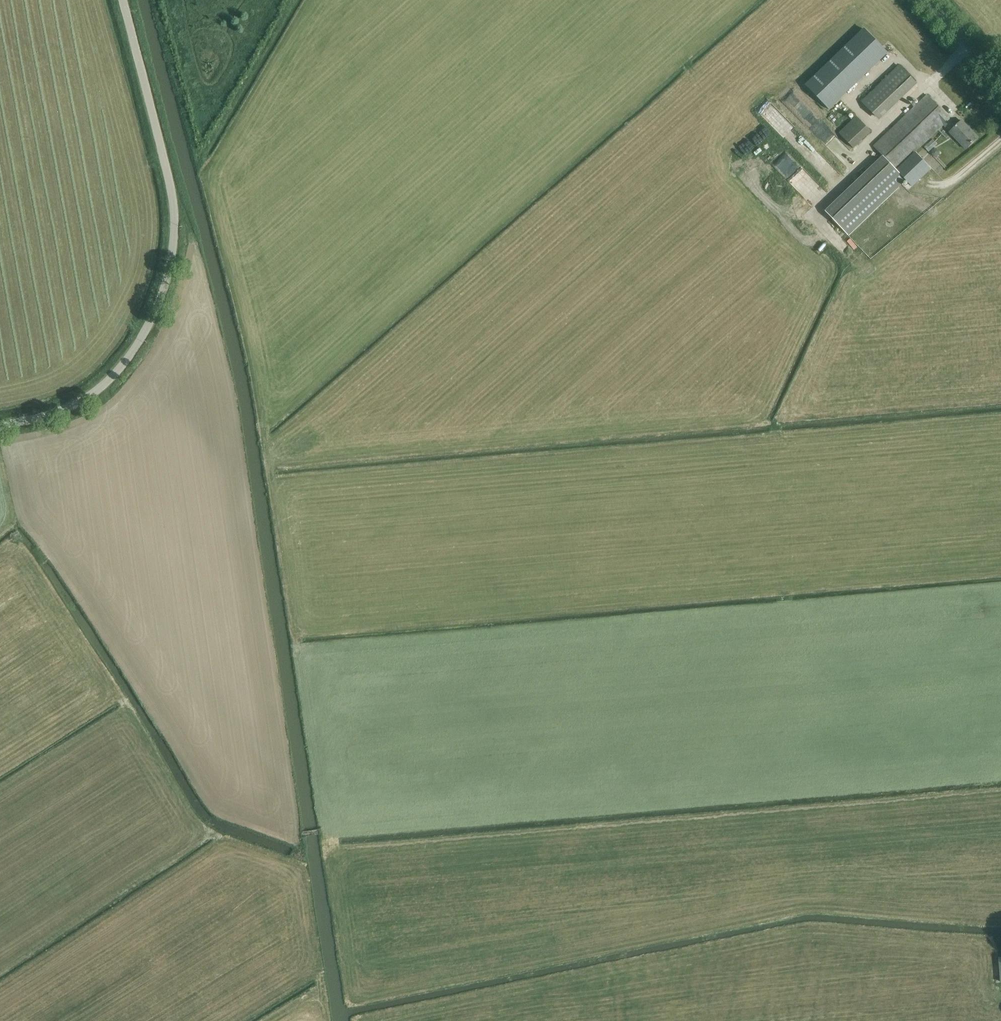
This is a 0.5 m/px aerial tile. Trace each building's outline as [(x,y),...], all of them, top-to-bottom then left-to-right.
[(800,84),(823,109),(884,53),(860,28),(800,84)] [(862,103),(878,119),(915,82),(898,66),(862,103)] [(884,155),(897,168),(910,156),(914,152),(944,124),(951,131),(950,132),(966,148),(971,144),(978,137),(962,120),(955,126),(948,119),(950,118),(927,95),(920,102),(874,145),(884,155)] [(871,132),(855,116),(838,132),(854,148),(871,132)] [(796,131),(788,138),(824,176),(831,170),(796,131)] [(847,149),(833,135),(828,140),(830,142),(826,146),(839,157),(847,149)] [(897,168),(896,169),(906,180),(912,186),(930,168),(914,152),(910,156),(897,168)] [(840,196),(825,210),(848,235),(883,201),(906,180),(896,169),(883,155),(874,164),(870,168),(854,183),(849,188),(840,196)]
